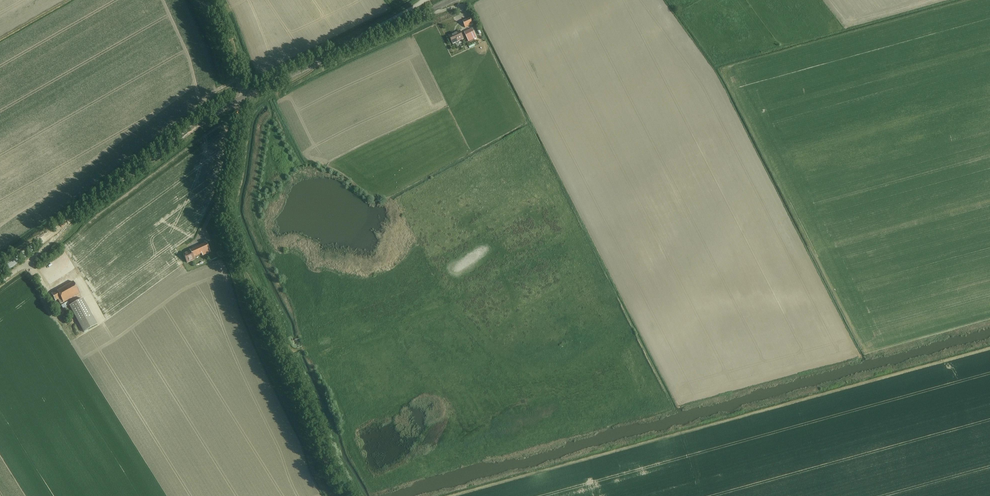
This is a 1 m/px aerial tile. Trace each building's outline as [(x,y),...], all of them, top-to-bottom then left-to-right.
[(469,24),(472,23),(469,17),(462,21),(465,27),(469,25),(469,24)] [(464,33),(469,42),(477,38),(472,29),(464,33)] [(463,37),(460,30),(449,35),(453,43),(463,37)] [(193,257),(204,253),(205,252),(204,251),(209,249),(206,243),(190,250),(190,251),(183,254),(187,263),(194,260),(193,257)] [(55,301),(58,300),(61,304),(80,293),(73,282),(51,294),(55,301)] [(84,332),(97,325),(83,299),(69,306),(84,332)]
